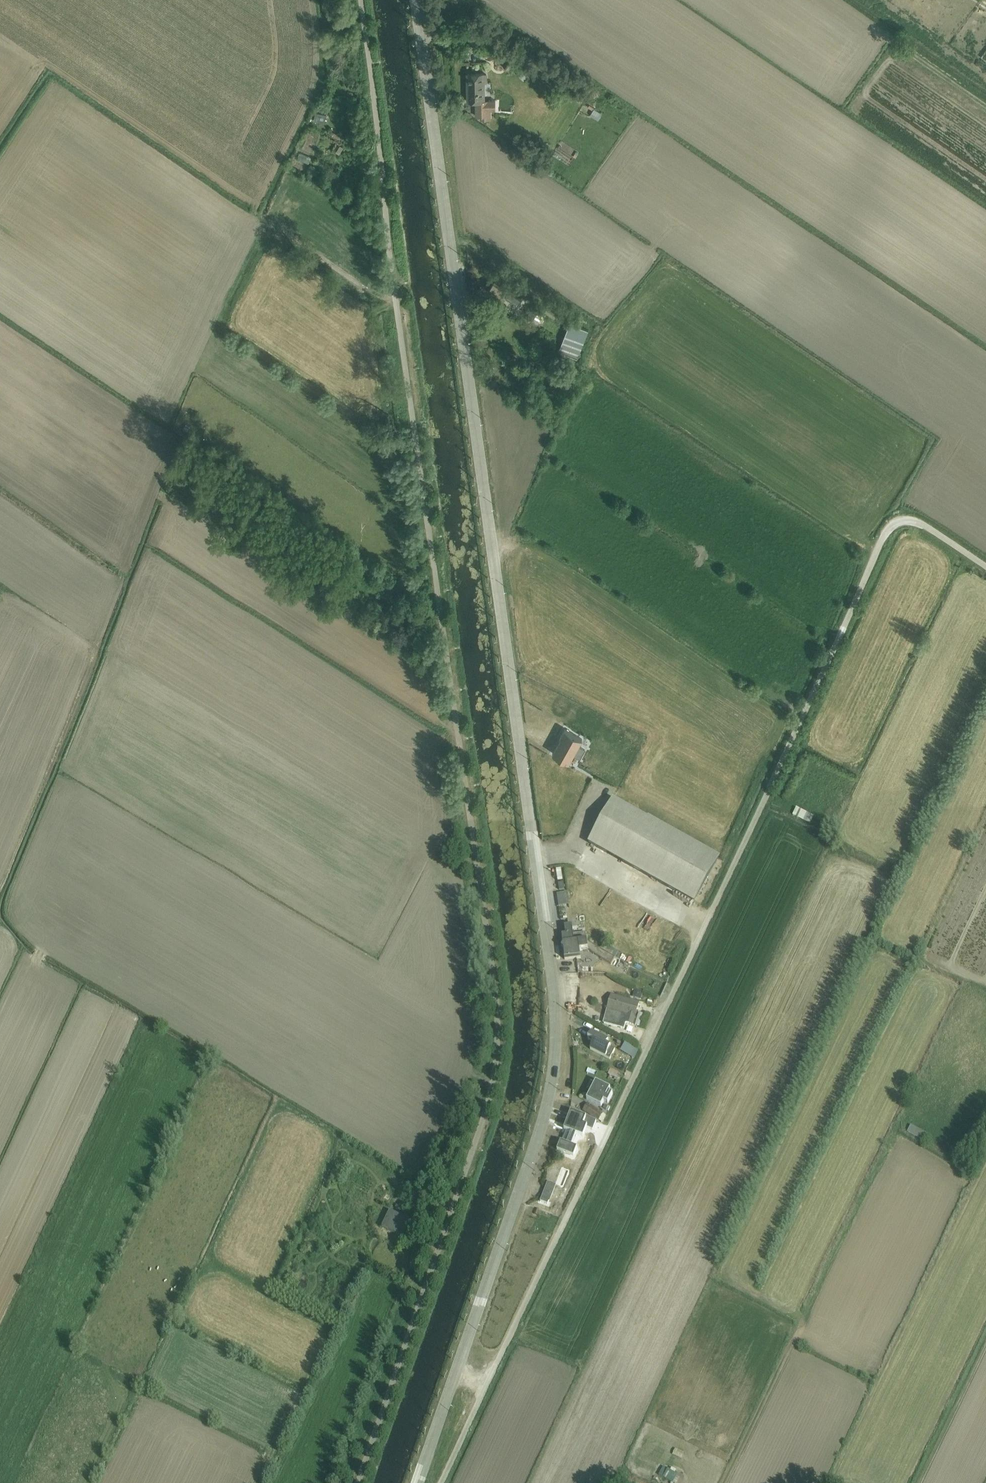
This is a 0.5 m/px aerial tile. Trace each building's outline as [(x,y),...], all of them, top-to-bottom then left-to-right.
[(506,64),(509,69),(516,65),(512,60),(506,64)] [(525,65),(516,75),(521,79),(529,68),(525,65)] [(485,74),(467,74),(468,101),(475,101),(476,118),(480,118),(480,121),(486,121),(486,119),(491,119),(491,110),(496,110),(497,110),(497,101),(496,101),(495,100),(488,100),(488,101),(485,101),(485,82),(487,82),(487,74),(485,74)] [(591,113),(599,118),(603,111),(596,106),(591,113)] [(315,113),(314,122),(326,125),(328,116),(315,113)] [(300,153),(297,159),(309,164),(311,158),(300,153)] [(532,308),(527,316),(538,323),(543,315),(544,314),(533,307),(532,308)] [(570,343),(564,349),(570,354),(568,361),(577,364),(581,351),(570,343)] [(371,572),(364,583),(379,592),(386,581),(371,572)] [(562,737),(553,752),(569,762),(583,738),(565,728),(560,736),(562,737)] [(717,858),(648,819),(613,799),(589,843),(693,900),(717,858)] [(796,808),(792,815),(810,824),(814,817),(796,808)] [(693,900),(589,843),(588,844),(695,903),(720,858),(649,817),(648,819),(717,858),(693,900)] [(558,880),(565,879),(563,866),(556,867),(558,880)] [(565,893),(555,895),(557,907),(567,906),(565,893)] [(641,906),(651,910),(654,904),(643,900),(641,906)] [(563,944),(587,941),(586,933),(574,935),(573,926),(565,927),(566,936),(562,936),(562,937),(560,939),(560,942),(563,943),(563,944)] [(587,941),(563,944),(565,960),(581,958),(581,957),(580,950),(588,949),(598,956),(611,964),(615,957),(600,949),(587,941)] [(600,949),(615,957),(616,958),(619,952),(604,942),(600,949)] [(635,991),(633,997),(641,999),(642,993),(643,991),(635,989),(635,991)] [(611,995),(604,1023),(624,1029),(626,1023),(633,1025),(639,1003),(611,995)] [(639,1012),(636,1025),(642,1026),(645,1015),(641,1014),(641,1012),(639,1012)] [(592,1032),(588,1039),(594,1042),(590,1049),(610,1059),(615,1049),(606,1045),(609,1040),(592,1032)] [(625,1042),(621,1050),(634,1057),(638,1050),(637,1050),(625,1042)] [(607,1065),(606,1068),(610,1070),(609,1073),(619,1077),(621,1073),(611,1069),(612,1067),(607,1065)] [(596,1082),(587,1100),(601,1107),(604,1102),(608,1104),(613,1094),(610,1092),(609,1092),(610,1089),(596,1082)] [(587,1104),(583,1111),(602,1123),(606,1116),(587,1104)] [(572,1113),(565,1130),(579,1135),(581,1131),(586,1133),(589,1124),(594,1126),(596,1121),(587,1117),(585,1118),(572,1113)] [(911,1125),(907,1133),(924,1142),(929,1135),(911,1125)] [(586,1140),(580,1155),(588,1158),(589,1159),(596,1144),(586,1140)] [(379,1178),(383,1171),(363,1161),(359,1169),(379,1178)] [(389,1211),(381,1227),(384,1229),(390,1232),(402,1237),(404,1232),(402,1232),(408,1219),(400,1216),(399,1215),(398,1215),(389,1211)] [(377,1253),(372,1262),(385,1269),(390,1260),(377,1253)] [(319,1297),(327,1280),(319,1276),(311,1293),(319,1297)]
